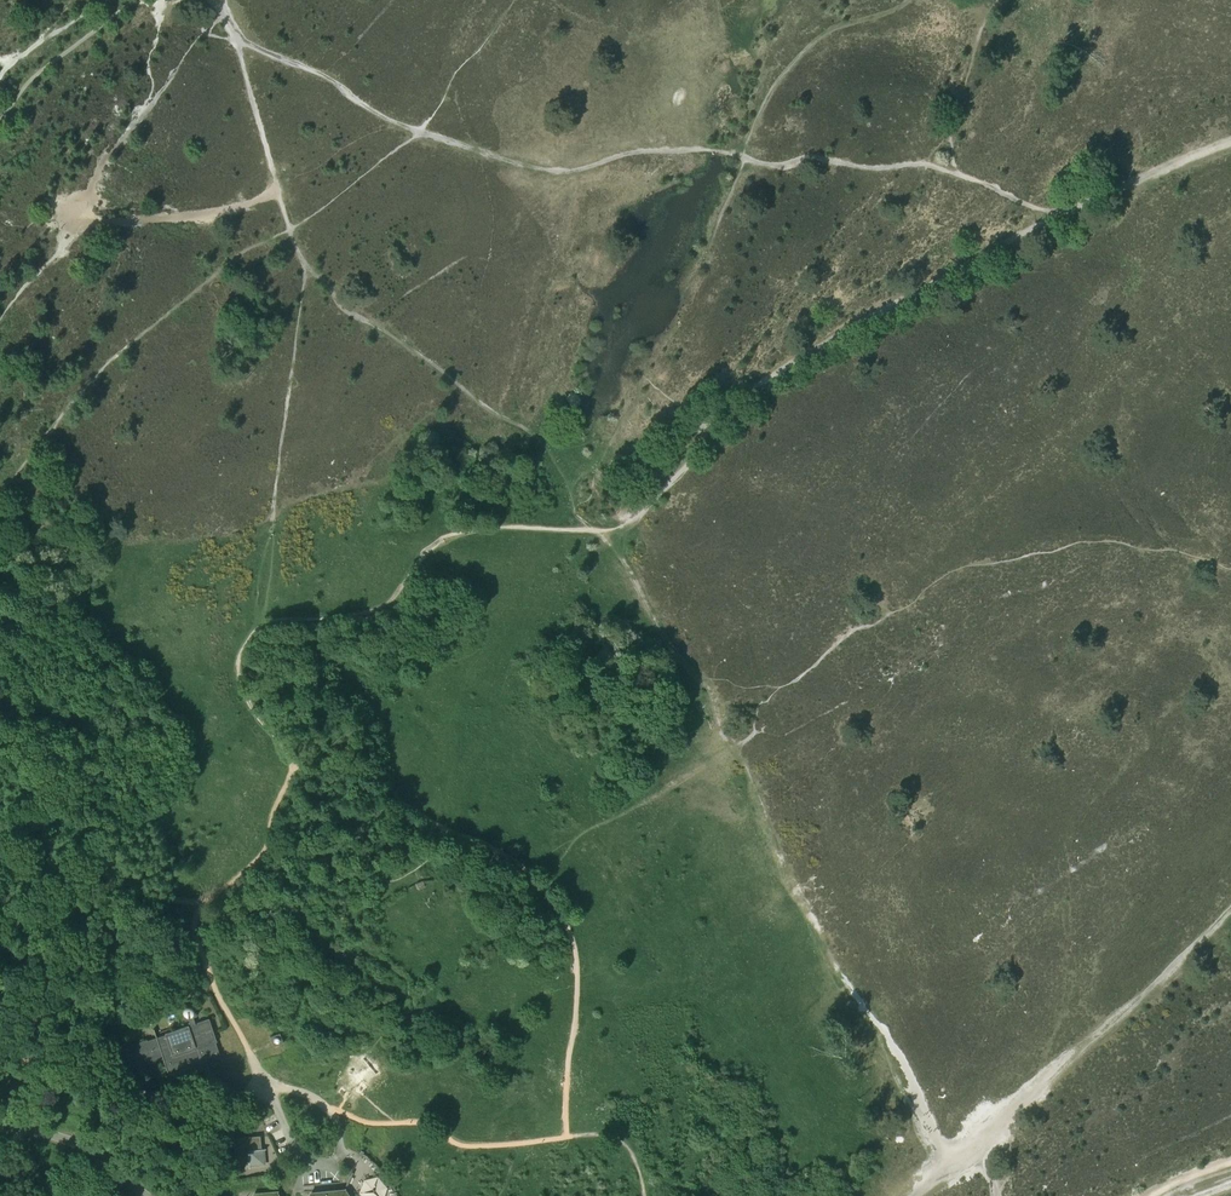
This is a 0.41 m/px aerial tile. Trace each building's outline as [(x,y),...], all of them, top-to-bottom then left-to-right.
[(332,932),(348,920),(343,914),(327,925),(332,932)] [(156,1038),(163,1059),(170,1080),(179,1077),(180,1078),(203,1070),(203,1069),(205,1068),(206,1072),(211,1070),(210,1066),(222,1062),(216,1043),(217,1042),(209,1019),(197,1023),(197,1024),(196,1025),(193,1017),(197,1016),(193,1004),(180,1008),(185,1020),(188,1019),(191,1026),(189,1027),(188,1026),(165,1033),(165,1035),(156,1038)] [(280,1033),(270,1037),(274,1046),(283,1043),(280,1033)] [(163,1059),(156,1038),(148,1041),(147,1039),(124,1047),(132,1071),(144,1067),(143,1066),(163,1059)] [(260,1136),(234,1138),(233,1126),(220,1127),(222,1147),(234,1146),(236,1165),(249,1164),(249,1167),(266,1165),(265,1150),(262,1150),(260,1136)]
